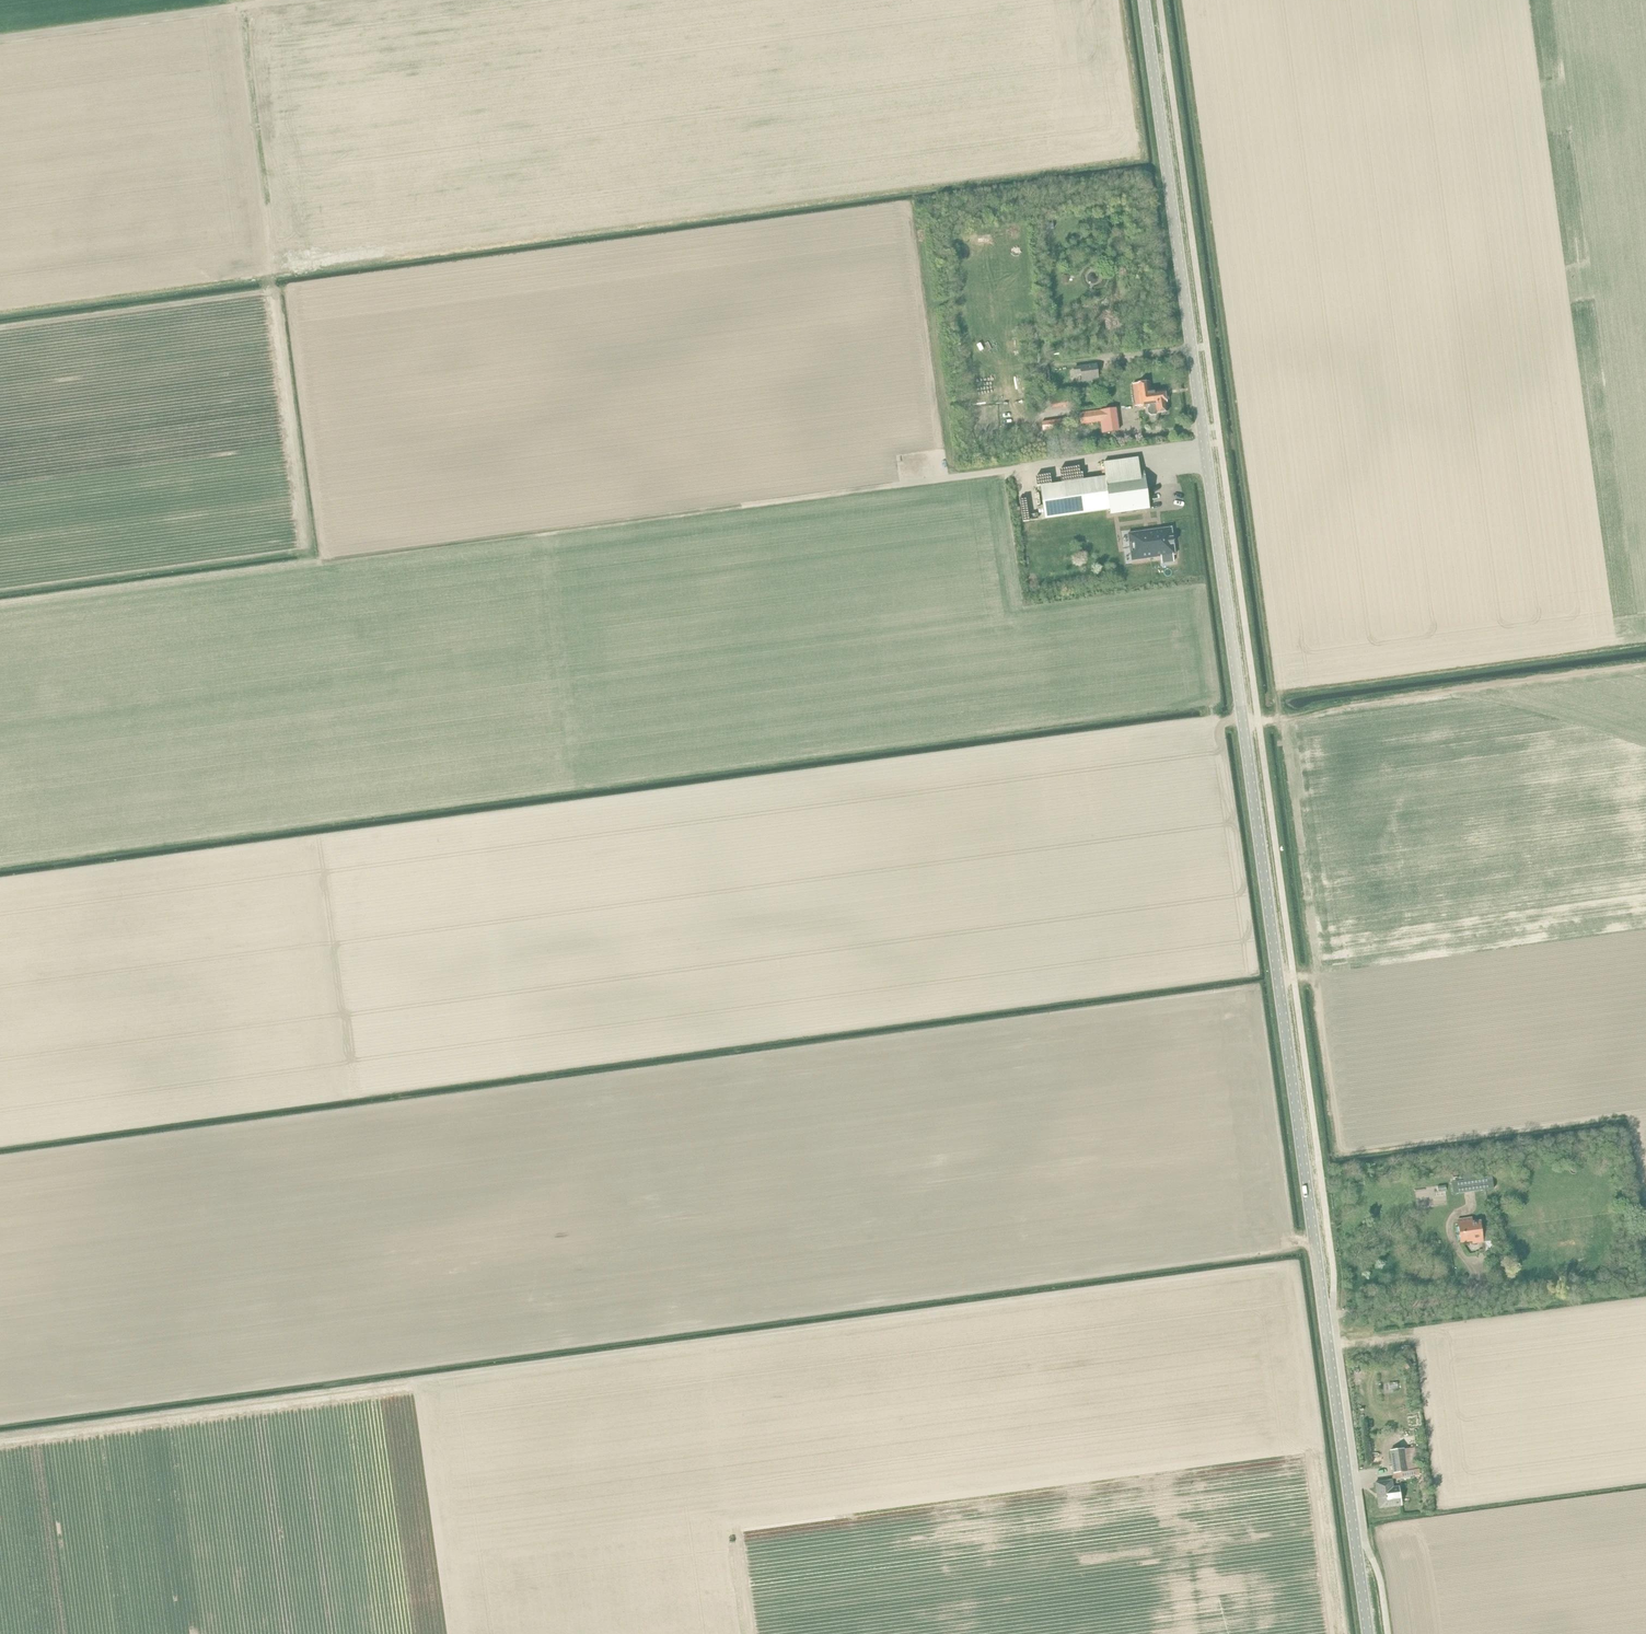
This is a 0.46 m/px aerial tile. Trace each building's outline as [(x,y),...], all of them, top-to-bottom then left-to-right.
[(1097,363),(1073,367),(1074,375),(1080,374),(1081,381),(1083,380),(1083,382),(1093,381),(1092,379),(1099,378),(1097,363)] [(1138,384),(1133,384),(1135,407),(1143,406),(1144,406),(1149,406),(1150,407),(1148,410),(1148,414),(1151,416),(1155,415),(1157,414),(1165,413),(1164,404),(1164,402),(1165,400),(1164,397),(1163,396),(1162,391),(1149,393),(1148,382),(1138,384)] [(1067,396),(1049,399),(1051,408),(1069,405),(1067,396)] [(1100,422),(1101,428),(1102,434),(1119,431),(1116,408),(1099,410),(1079,413),(1081,425),(1100,422)] [(1063,419),(1042,422),(1043,431),(1064,428),(1063,419)] [(1105,476),(1040,486),(1045,519),(1110,510),(1111,515),(1149,509),(1148,502),(1147,496),(1144,472),(1140,473),(1138,459),(1138,457),(1103,462),(1105,476)] [(1171,528),(1128,534),(1132,561),(1162,557),(1173,555),(1175,555),(1171,528)] [(1491,1177),(1451,1183),(1452,1195),(1493,1188),(1491,1177)] [(1494,1241),(1489,1241),(1484,1242),(1481,1222),(1471,1223),(1471,1218),(1456,1220),(1460,1242),(1471,1241),(1471,1244),(1481,1242),(1483,1252),(1496,1250),(1494,1241)] [(1404,1449),(1391,1451),(1394,1473),(1407,1471),(1404,1449)] [(1392,1480),(1375,1483),(1379,1508),(1400,1505),(1398,1488),(1393,1489),(1392,1480)]
